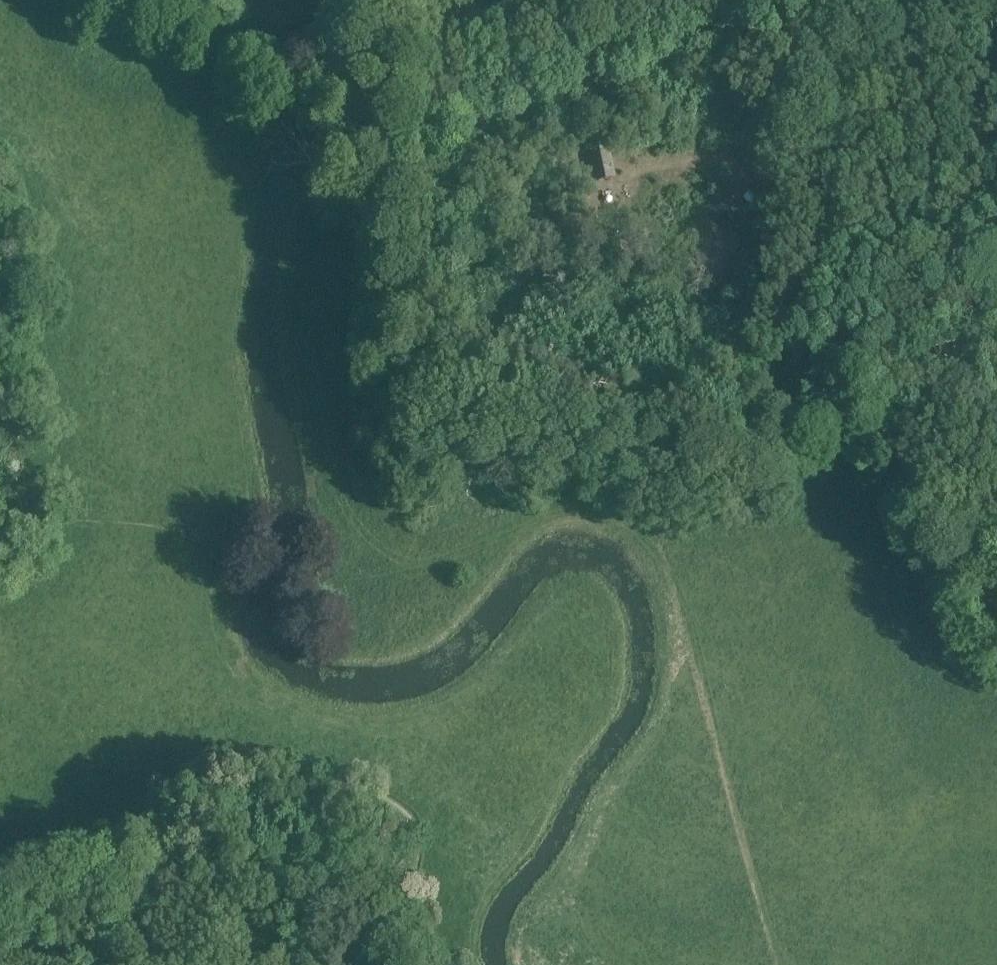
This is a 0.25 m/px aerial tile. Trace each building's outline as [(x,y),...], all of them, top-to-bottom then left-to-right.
[(613,170),(610,157),(608,147),(589,151),(594,174),(613,170)]
